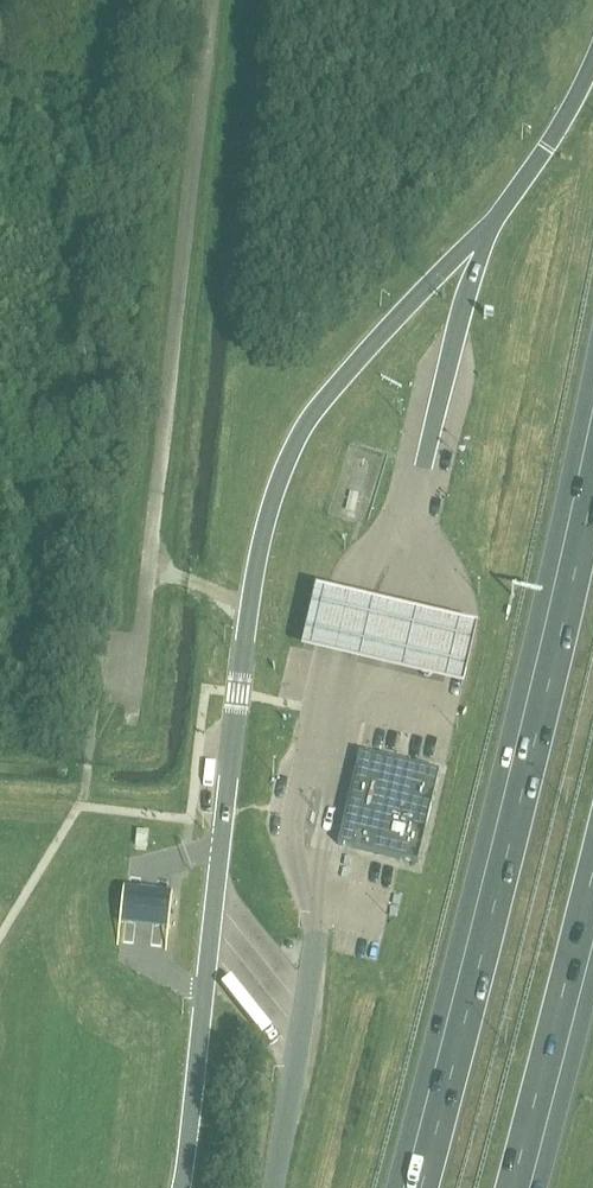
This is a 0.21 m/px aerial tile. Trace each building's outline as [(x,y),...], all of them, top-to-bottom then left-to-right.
[(477,629),(313,590),(298,651),(462,690),(477,629)] [(359,754),(342,825),(338,845),(418,864),(420,856),(439,773),(359,754)] [(168,892),(124,888),(120,927),(165,931),(168,892)]
